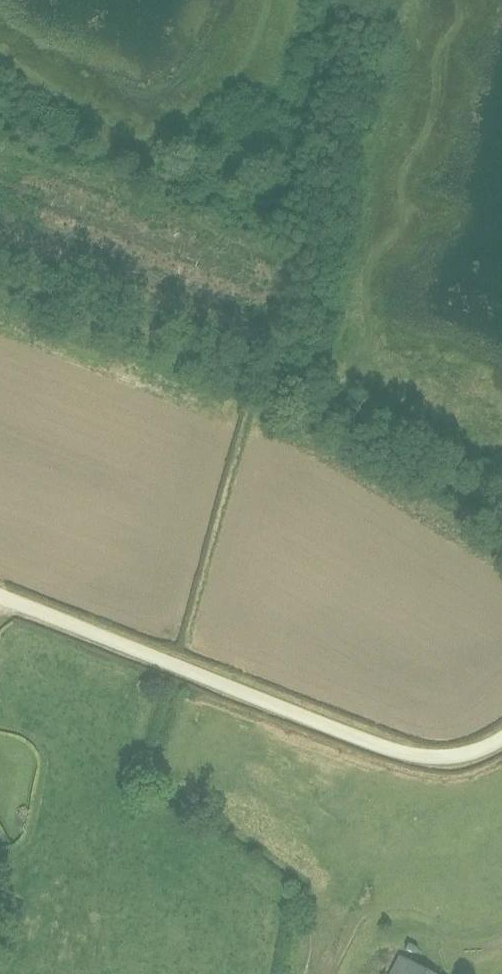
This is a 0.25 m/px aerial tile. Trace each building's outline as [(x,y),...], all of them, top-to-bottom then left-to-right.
[(399,955),(389,973),(435,973),(399,955)]
